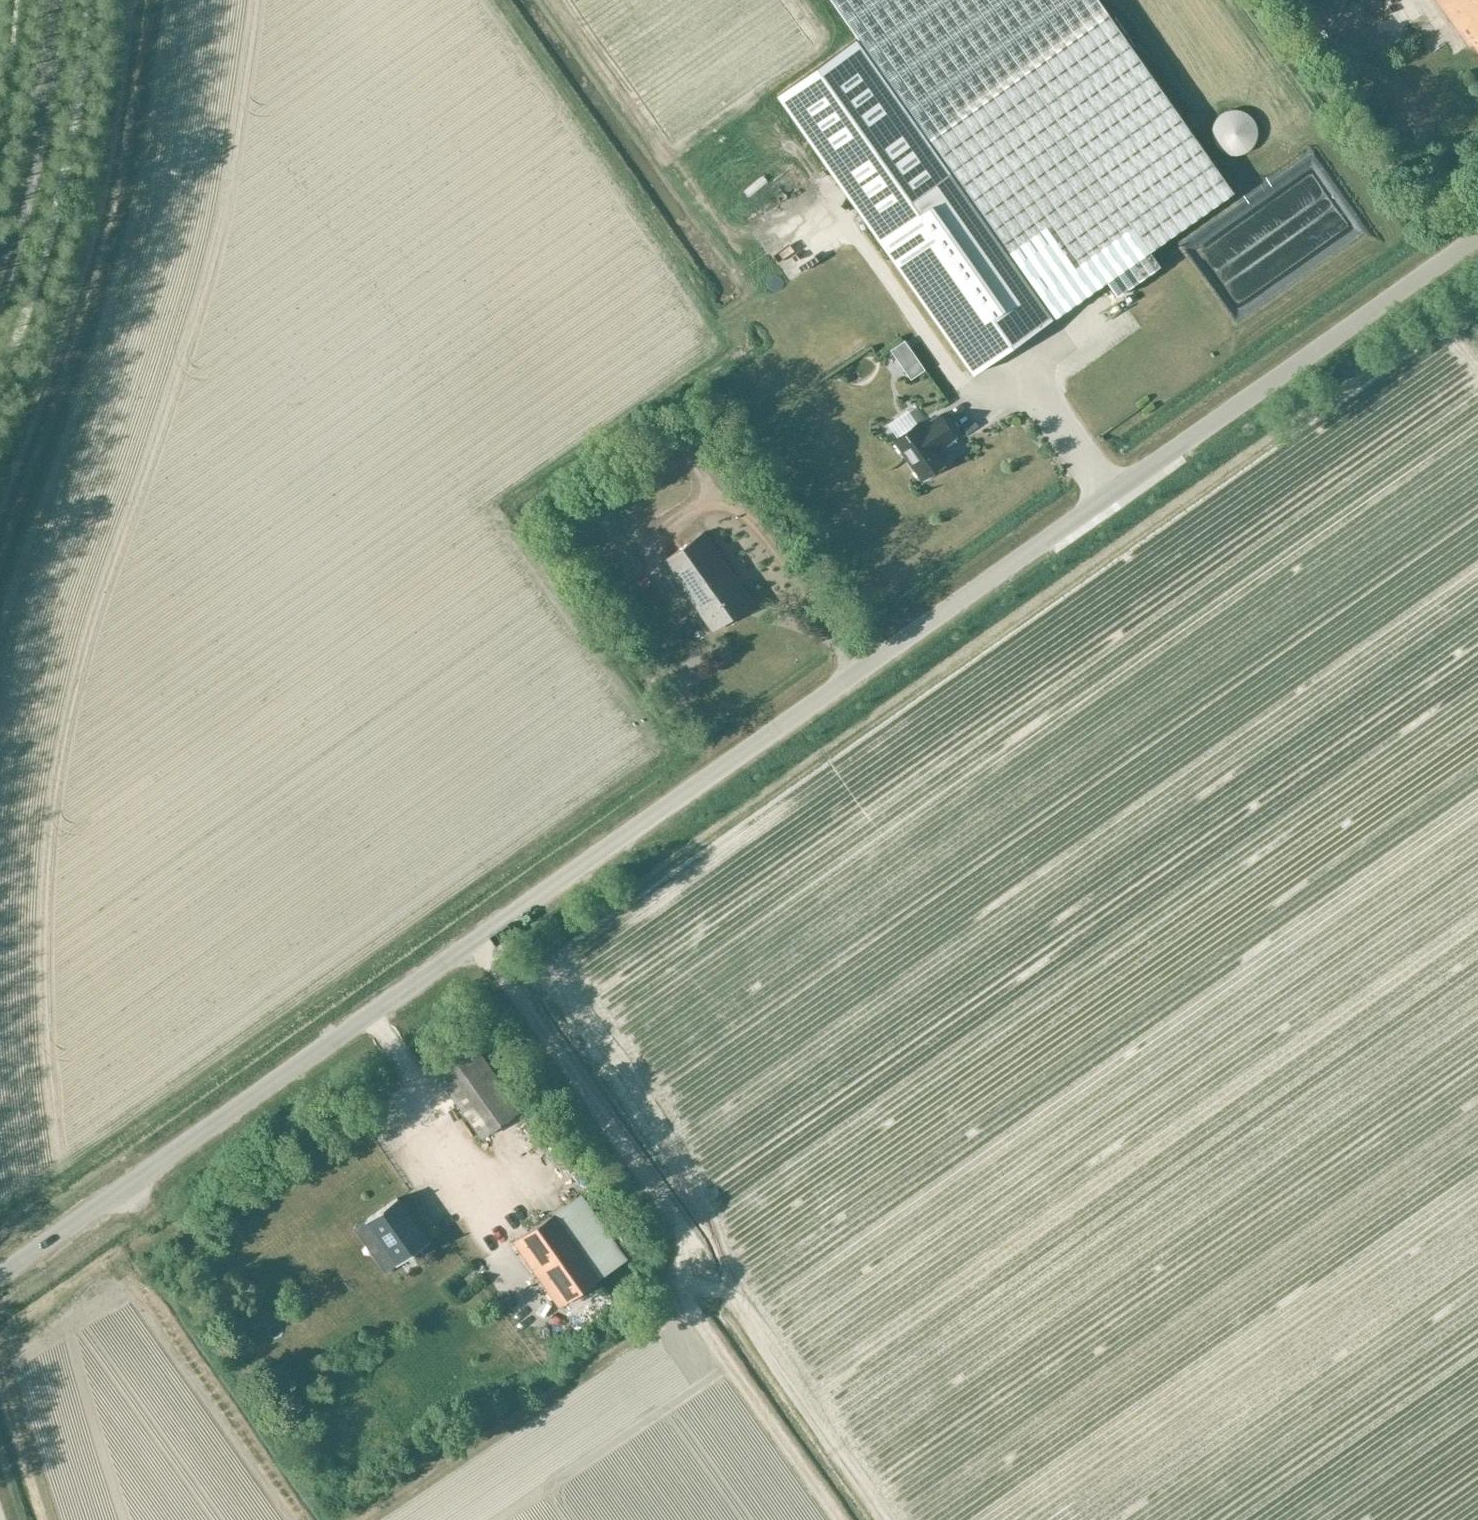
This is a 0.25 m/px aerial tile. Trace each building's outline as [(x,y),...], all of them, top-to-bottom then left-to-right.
[(781,97),(973,373),(1107,280),(1117,295),(1161,265),(1150,250),(1234,191),(1099,0),(832,0),(861,42),(781,97)] [(1477,42),(1477,0),(1444,0),(1474,41),(1476,39),(1477,42)] [(1418,6),(1403,26),(1414,34),(1421,24),(1428,29),(1435,19),(1418,6)] [(1232,154),(1235,154),(1239,154),(1243,153),(1245,152),(1248,150),(1251,148),(1254,145),(1255,143),(1257,139),(1258,136),(1258,132),(1258,128),(1257,126),(1257,124),(1255,120),(1253,117),(1251,116),(1248,113),(1245,111),(1241,110),(1239,109),(1235,109),(1233,109),(1230,110),(1226,111),(1224,112),(1221,114),(1218,117),(1217,119),(1215,122),(1214,126),(1213,128),(1213,132),(1213,136),(1214,139),(1215,141),(1217,145),(1219,148),(1222,150),(1224,151),(1228,153),(1232,154)] [(774,190),(735,219),(745,231),(784,202),(774,190)] [(778,279),(817,251),(801,228),(762,256),(778,279)] [(905,340),(891,349),(912,378),(925,369),(905,340)] [(894,439),(921,479),(947,461),(938,448),(956,436),(940,414),(922,426),(919,422),(894,439)] [(662,560),(711,630),(750,603),(700,533),(662,560)] [(434,1072),(481,1137),(520,1109),(473,1044),(434,1072)] [(514,1242),(559,1305),(625,1258),(579,1195),(514,1242)] [(397,1197),(367,1218),(399,1261),(429,1241),(397,1197)] [(522,1316),(538,1347),(557,1338),(551,1325),(540,1331),(531,1312),(522,1316)]
